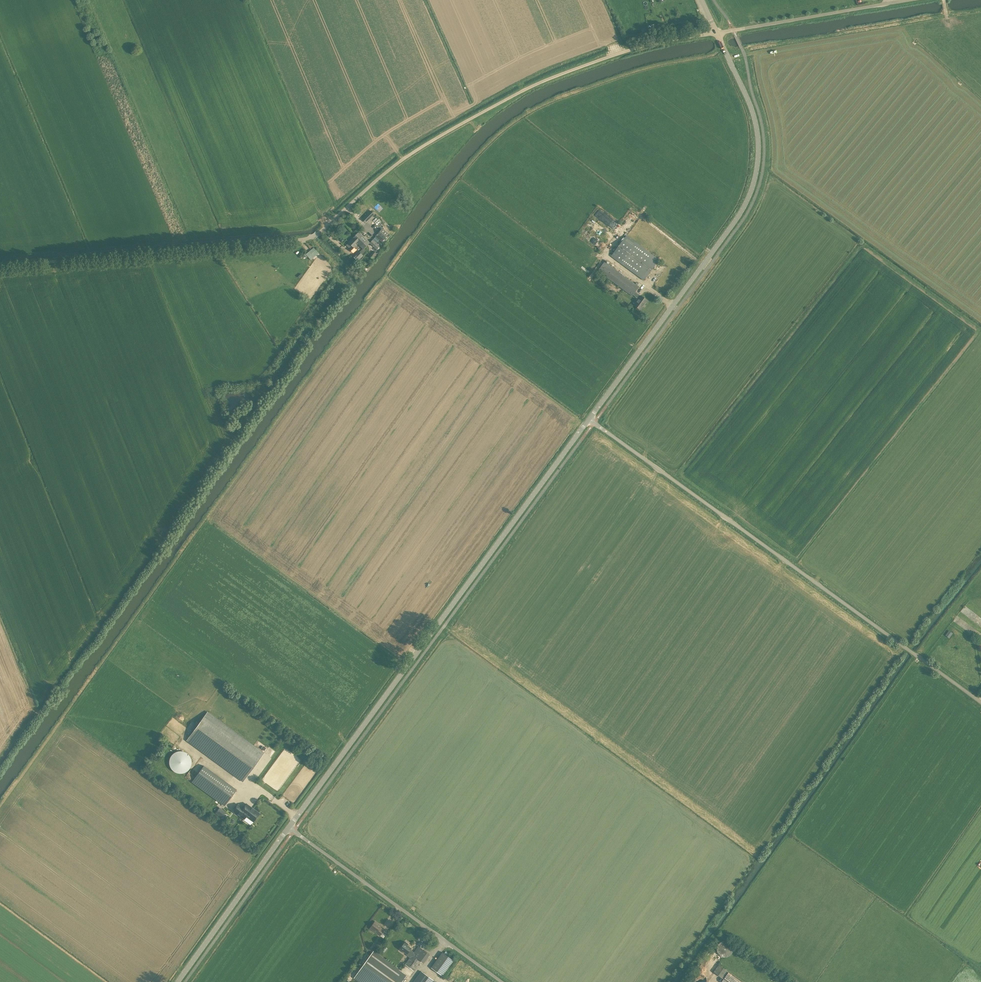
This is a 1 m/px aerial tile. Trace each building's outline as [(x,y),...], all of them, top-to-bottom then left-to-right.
[(374,214),(371,211),(362,220),(366,223),(374,214)] [(617,233),(621,229),(605,214),(601,218),(617,233)] [(388,234),(382,229),(376,236),(382,242),(388,234)] [(364,249),(369,243),(366,239),(367,238),(365,235),(363,237),(359,232),(355,236),(359,240),(357,242),(358,244),(364,249)] [(348,242),(354,248),(358,244),(357,242),(359,240),(355,236),(348,242)] [(644,280),(659,260),(626,236),(611,257),(644,280)] [(370,243),(376,250),(381,244),(380,243),(379,244),(373,239),(370,243)] [(363,256),(359,251),(353,257),(358,261),(363,256)] [(598,271),(632,297),(634,295),(639,299),(634,306),(641,310),(648,301),(641,296),(636,292),(640,287),(605,261),(598,271)] [(242,781),(263,752),(254,745),(208,712),(198,725),(187,741),(242,781)] [(169,764),(169,766),(170,767),(171,769),(172,771),(174,772),(175,773),(177,773),(179,774),(181,774),(183,773),(185,773),(187,771),(188,770),(189,769),(190,767),(191,765),(191,763),(191,761),(191,759),(190,757),(189,755),(187,754),(186,753),(184,752),(182,751),(180,751),(178,751),(176,752),(174,753),(173,754),(171,755),(170,757),(169,759),(169,761),(169,763),(169,764)] [(224,806),(236,789),(204,766),(192,782),(215,799),(219,802),(224,806)] [(247,815),(254,821),(259,815),(252,809),(246,804),(242,809),(238,805),(233,811),(243,820),(247,815)] [(222,810),(219,808),(215,813),(221,817),(225,812),(222,810)] [(381,926),(375,921),(370,928),(380,935),(384,930),(380,927),(381,926)] [(716,950),(717,952),(718,954),(719,955),(721,956),(723,957),(725,957),(727,957),(729,956),(730,955),(731,953),(732,952),(733,950),(732,948),(732,946),(731,944),(729,943),(728,942),(726,941),(724,941),(722,942),(720,943),(718,944),(717,946),(717,947),(716,949),(716,950)] [(405,943),(400,948),(407,954),(406,955),(410,958),(405,964),(414,971),(421,961),(424,963),(430,954),(418,946),(414,952),(410,950),(411,948),(408,945),(409,944),(408,944),(406,942),(405,942),(405,943)] [(353,979),(358,981),(400,981),(406,972),(371,950),(353,979)] [(454,960),(443,952),(431,968),(442,976),(454,960)] [(713,971),(722,978),(728,970),(718,964),(713,971)] [(412,981),(435,981),(436,981),(420,971),(412,981)] [(721,981),(723,981),(741,981),(727,972),(723,977),(724,978),(721,981)] [(705,979),(705,978),(704,976),(704,975),(703,974),(702,974),(701,973),(699,973),(698,973),(696,973),(695,974),(694,975),(694,976),(693,977),(693,979),(693,980),(693,981),(694,981),(704,981),(705,980),(705,979)]
